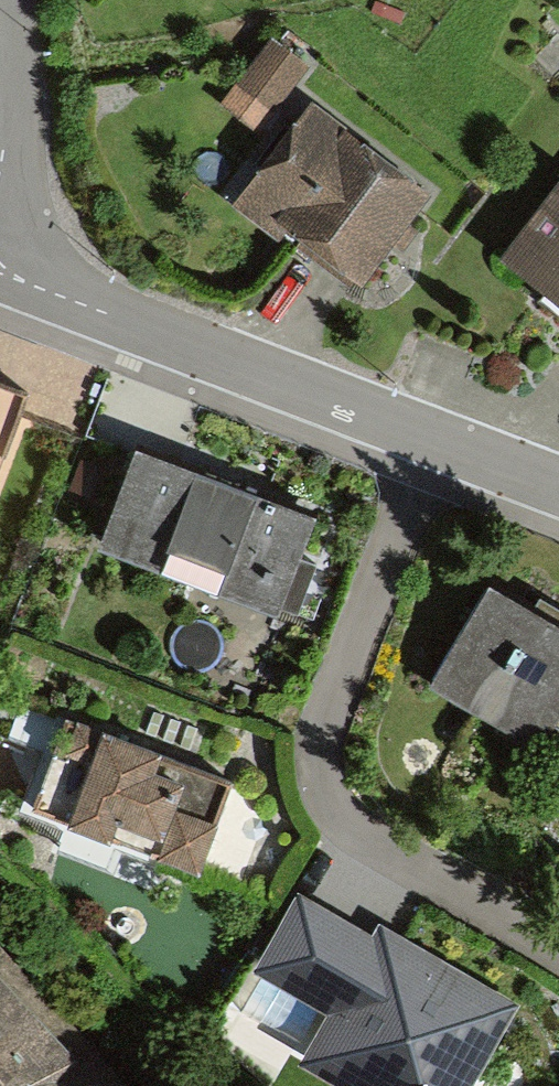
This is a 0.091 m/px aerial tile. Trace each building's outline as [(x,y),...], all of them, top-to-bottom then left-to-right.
[(236,90),(274,118),(309,72),(272,43),(236,90)] [(316,107),(234,212),(279,247),(287,237),(361,294),(435,199),(316,107)] [(501,267),(558,311),(558,191),(501,267)] [(26,387),(0,376),(0,452),(26,387)] [(318,501),(139,431),(99,532),(278,602),(318,501)] [(490,576),(435,676),(542,735),(554,714),(558,717),(558,614),(490,576)] [(194,871),(231,777),(158,748),(162,737),(102,713),(99,719),(61,704),(23,801),(69,820),(61,841),(111,860),(119,841),(194,871)] [(511,997),(398,930),(381,920),(373,934),(300,891),(262,957),(332,997),(304,1045),(374,1085),(459,1085),(511,997)] [(136,1074),(0,925),(0,1085),(122,1085),(136,1074)]
